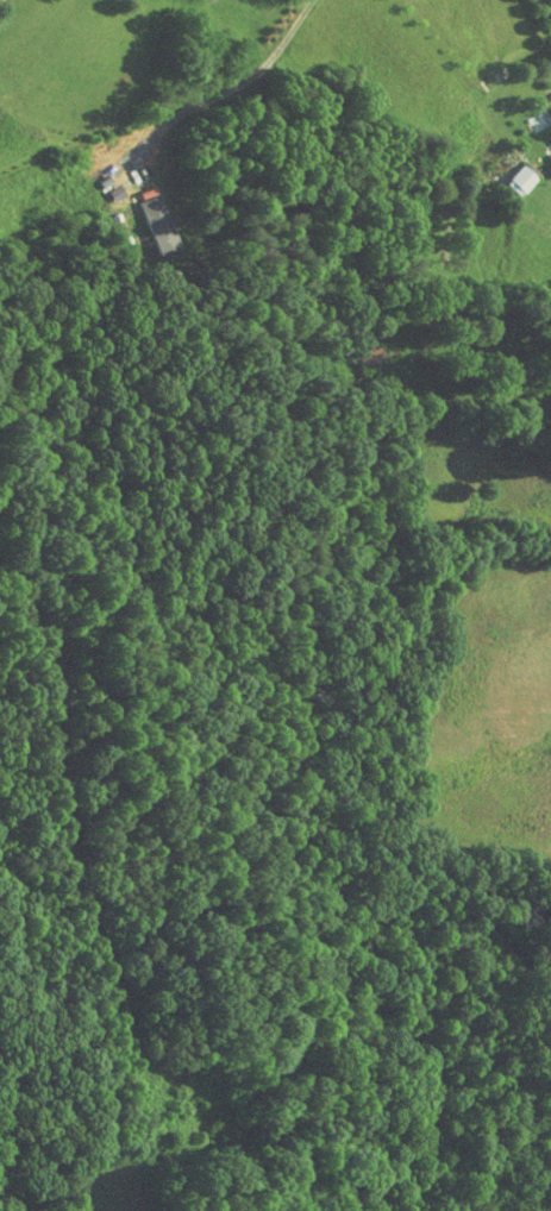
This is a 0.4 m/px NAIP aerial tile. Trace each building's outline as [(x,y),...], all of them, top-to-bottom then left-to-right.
[(545,115),(550,109),(550,97),(548,94),(536,104),(545,115)] [(550,165),(550,142),(541,148),(550,165)] [(491,175),(505,189),(523,171),(510,157),(491,175)] [(145,247),(166,240),(147,187),(126,195),(145,247)]
